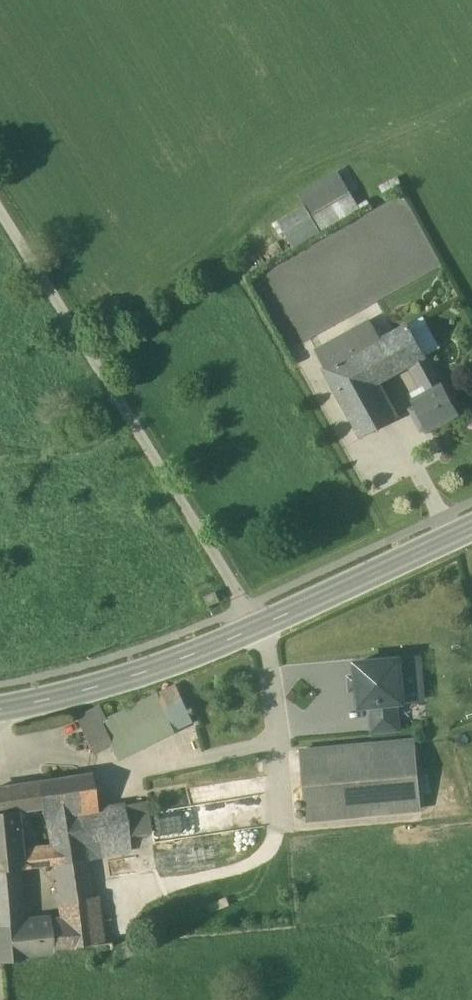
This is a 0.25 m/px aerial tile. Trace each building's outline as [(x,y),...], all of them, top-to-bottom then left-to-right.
[(338,171),(299,194),(305,206),(320,231),(360,207),(338,171)] [(305,206),(278,221),(293,247),(320,231),(305,206)] [(369,346),(356,353),(374,384),(411,364),(426,356),(409,324),(369,346)] [(361,331),(348,338),(356,353),(369,346),(361,331)] [(356,353),(348,338),(319,354),(327,369),(356,353)] [(356,353),(327,369),(363,436),(393,420),(374,384),(356,353)] [(426,356),(411,364),(415,369),(429,361),(426,356)] [(442,384),(429,361),(415,369),(427,391),(442,384)] [(427,391),(413,399),(417,406),(411,409),(417,420),(423,416),(430,429),(458,414),(442,384),(427,391)] [(399,659),(356,663),(360,705),(370,704),(397,702),(403,701),(399,659)] [(106,719),(100,722),(110,743),(109,744),(116,758),(192,720),(176,685),(106,719)] [(397,702),(370,704),(373,732),(400,729),(397,702)] [(100,707),(77,718),(92,752),(109,744),(110,743),(100,722),(106,719),(100,707)] [(414,740),(301,750),(308,819),(421,809),(414,740)] [(124,805),(97,809),(92,775),(73,778),(86,859),(87,859),(87,858),(131,850),(129,836),(124,805)] [(73,778),(39,783),(42,806),(45,805),(52,848),(53,848),(55,863),(86,859),(73,778)] [(0,789),(0,812),(16,810),(42,806),(39,783),(0,789)] [(144,801),(124,805),(129,836),(149,833),(144,801)] [(15,867),(26,866),(24,851),(20,852),(16,810),(0,812),(0,869),(15,867)] [(52,848),(24,851),(26,866),(55,863),(53,848),(52,848)] [(55,863),(62,917),(64,917),(66,946),(98,943),(86,859),(55,863)] [(0,869),(0,885),(16,883),(15,867),(0,869)] [(0,885),(0,919),(20,917),(16,883),(0,885)] [(0,919),(0,960),(17,958),(17,956),(52,951),(52,948),(50,919),(20,923),(20,917),(0,919)] [(62,917),(50,919),(52,948),(66,946),(64,917),(62,917)]
